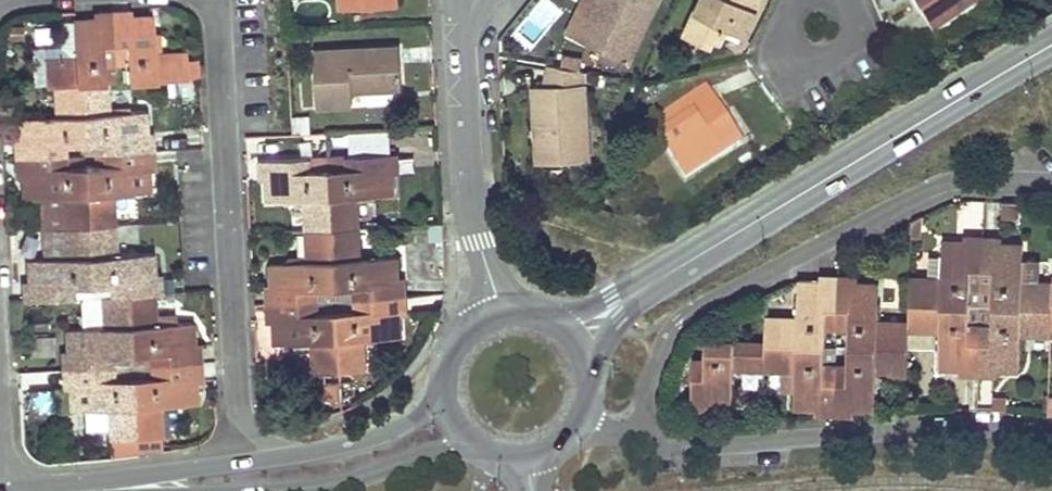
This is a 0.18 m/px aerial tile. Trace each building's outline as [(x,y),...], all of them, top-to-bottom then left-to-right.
[(339,9),(381,6),(380,0),(339,0),(339,9)] [(581,25),(594,31),(588,44),(627,63),(658,0),(594,0),(581,25)] [(735,27),(738,25),(740,32),(744,34),(759,0),(701,0),(687,33),(711,44),(713,39),(718,41),(726,26),(732,29),(735,27)] [(920,15),(943,0),(910,0),(920,15)] [(920,15),(932,34),(972,7),(967,0),(943,0),(920,15)] [(153,14),(112,16),(114,63),(116,82),(186,79),(186,60),(185,52),(156,54),(153,14)] [(54,86),(79,85),(105,83),(105,63),(114,63),(112,16),(73,18),(73,21),(75,58),(43,60),(44,86),(54,86)] [(75,58),(73,21),(57,22),(58,46),(31,47),(33,87),(44,86),(43,60),(75,58)] [(24,25),(11,26),(12,41),(24,40),(24,25)] [(594,31),(581,25),(575,38),(588,44),(594,31)] [(309,34),(290,35),(290,42),(309,41),(309,34)] [(315,107),(332,106),(349,105),(348,91),(400,89),(397,48),(312,54),(315,107)] [(186,79),(199,78),(198,59),(186,60),(186,79)] [(116,82),(114,63),(105,63),(105,83),(116,82)] [(583,162),(582,72),(549,64),(544,85),(531,85),(532,128),(535,128),(535,162),(583,162)] [(95,143),(95,154),(147,151),(151,151),(150,135),(146,135),(144,112),(107,114),(105,83),(79,85),(83,143),(95,143)] [(83,143),(79,85),(54,86),(55,117),(19,118),(20,159),(63,156),(63,144),(83,143)] [(739,142),(722,115),(705,89),(650,125),(683,177),(739,142)] [(83,143),(63,144),(63,156),(84,155),(83,143)] [(84,155),(95,154),(95,143),(83,143),(84,155)] [(84,167),(87,225),(113,224),(112,194),(148,192),(147,151),(95,154),(96,161),(96,167),(84,167)] [(84,167),(96,167),(96,161),(95,154),(84,155),(84,167)] [(84,155),(63,156),(64,169),(84,167),(84,155)] [(330,229),(355,227),(354,197),(392,195),(389,155),(326,158),(327,169),(330,229)] [(64,169),(63,156),(20,159),(22,198),(41,197),(60,197),(61,227),(87,225),(84,167),(64,169)] [(307,160),(307,170),(327,169),(326,158),(307,160)] [(303,200),(305,230),(330,229),(327,169),(307,170),(307,160),(264,162),(266,202),(303,200)] [(61,227),(60,197),(41,197),(43,228),(61,227)] [(1001,204),(1001,220),(1018,220),(1018,205),(1001,204)] [(920,218),(909,224),(909,239),(920,239),(920,218)] [(87,225),(91,285),(111,283),(111,296),(127,295),(153,294),(155,293),(153,253),(115,255),(113,224),(87,225)] [(91,285),(87,225),(61,227),(63,259),(44,260),(26,261),(28,301),(64,299),(73,299),(73,286),(91,285)] [(63,259),(61,227),(43,228),(44,260),(63,259)] [(355,300),(397,297),(396,258),(357,259),(355,227),(330,229),(333,288),(354,287),(355,300)] [(314,289),(333,288),(330,229),(305,230),(307,262),(269,264),(272,304),(315,302),(314,289)] [(968,288),(980,288),(982,244),(941,242),(940,258),(939,280),(928,279),(908,279),(907,304),(967,306),(968,288)] [(1051,309),(1051,302),(1051,284),(1020,283),(1022,246),(982,244),(980,288),(990,289),(990,307),(1051,309)] [(940,258),(928,258),(928,279),(939,280),(940,258)] [(102,297),(111,296),(111,283),(91,285),(91,297),(102,297)] [(765,343),(823,346),(824,328),(837,328),(838,284),(796,284),(795,320),(766,319),(765,343)] [(877,285),(838,284),(837,328),(847,329),(846,346),(906,349),(906,329),(907,323),(875,323),(877,285)] [(91,285),(73,286),(73,299),(83,298),(91,297),(91,285)] [(354,287),(333,288),(334,301),(355,300),(354,287)] [(333,288),(314,289),(315,302),(334,301),(333,288)] [(153,294),(127,295),(130,354),(151,353),(152,365),(194,363),(191,322),(177,322),(155,324),(154,312),(153,294)] [(68,371),(110,368),(110,355),(130,354),(127,295),(111,296),(102,297),(104,328),(84,329),(67,330),(68,354),(64,354),(65,371),(67,371),(68,371)] [(83,306),(84,329),(104,328),(102,297),(91,297),(83,298),(83,306)] [(355,312),(335,313),(338,372),(364,370),(363,339),(399,338),(397,297),(355,300),(355,312)] [(83,298),(73,299),(64,299),(65,307),(83,306),(83,298)] [(355,300),(334,301),(335,313),(355,312),(355,300)] [(334,301),(315,302),(315,314),(335,313),(334,301)] [(315,314),(315,302),(272,304),(274,344),(292,343),(310,341),(312,374),(338,372),(335,313),(315,314)] [(967,306),(907,304),(907,323),(906,329),(938,330),(937,367),(978,368),(979,326),(967,325),(967,306)] [(980,307),(979,326),(978,368),(1018,370),(1019,333),(1050,335),(1050,327),(1051,309),(990,307),(980,307)] [(177,311),(154,312),(155,324),(177,322),(177,311)] [(54,332),(28,332),(28,351),(54,351),(54,332)] [(732,370),(764,370),(765,343),(703,341),(703,362),(691,361),(691,404),(731,406),(732,370)] [(820,408),(834,409),(835,364),(836,360),(823,359),(823,346),(765,343),(764,370),(793,371),(792,408),(820,408)] [(905,374),(906,349),(846,346),(846,365),(841,364),(835,364),(834,409),(855,409),(872,410),(873,410),(875,373),(905,374)] [(131,366),(152,365),(151,353),(130,354),(131,366)] [(130,354),(110,355),(110,368),(131,366),(130,354)] [(196,403),(194,363),(152,365),(152,377),(131,378),(135,437),(159,436),(158,404),(196,403)] [(152,365),(131,366),(131,378),(152,377),(152,365)] [(109,438),(135,437),(131,378),(131,366),(110,368),(68,371),(71,409),(109,407),(109,426),(109,438)] [(30,392),(34,413),(55,409),(51,388),(30,392)] [(1005,411),(1005,405),(1006,399),(992,398),(990,409),(1005,411)] [(159,436),(135,437),(136,455),(160,452),(159,436)] [(135,437),(109,438),(110,458),(136,455),(135,437)]
